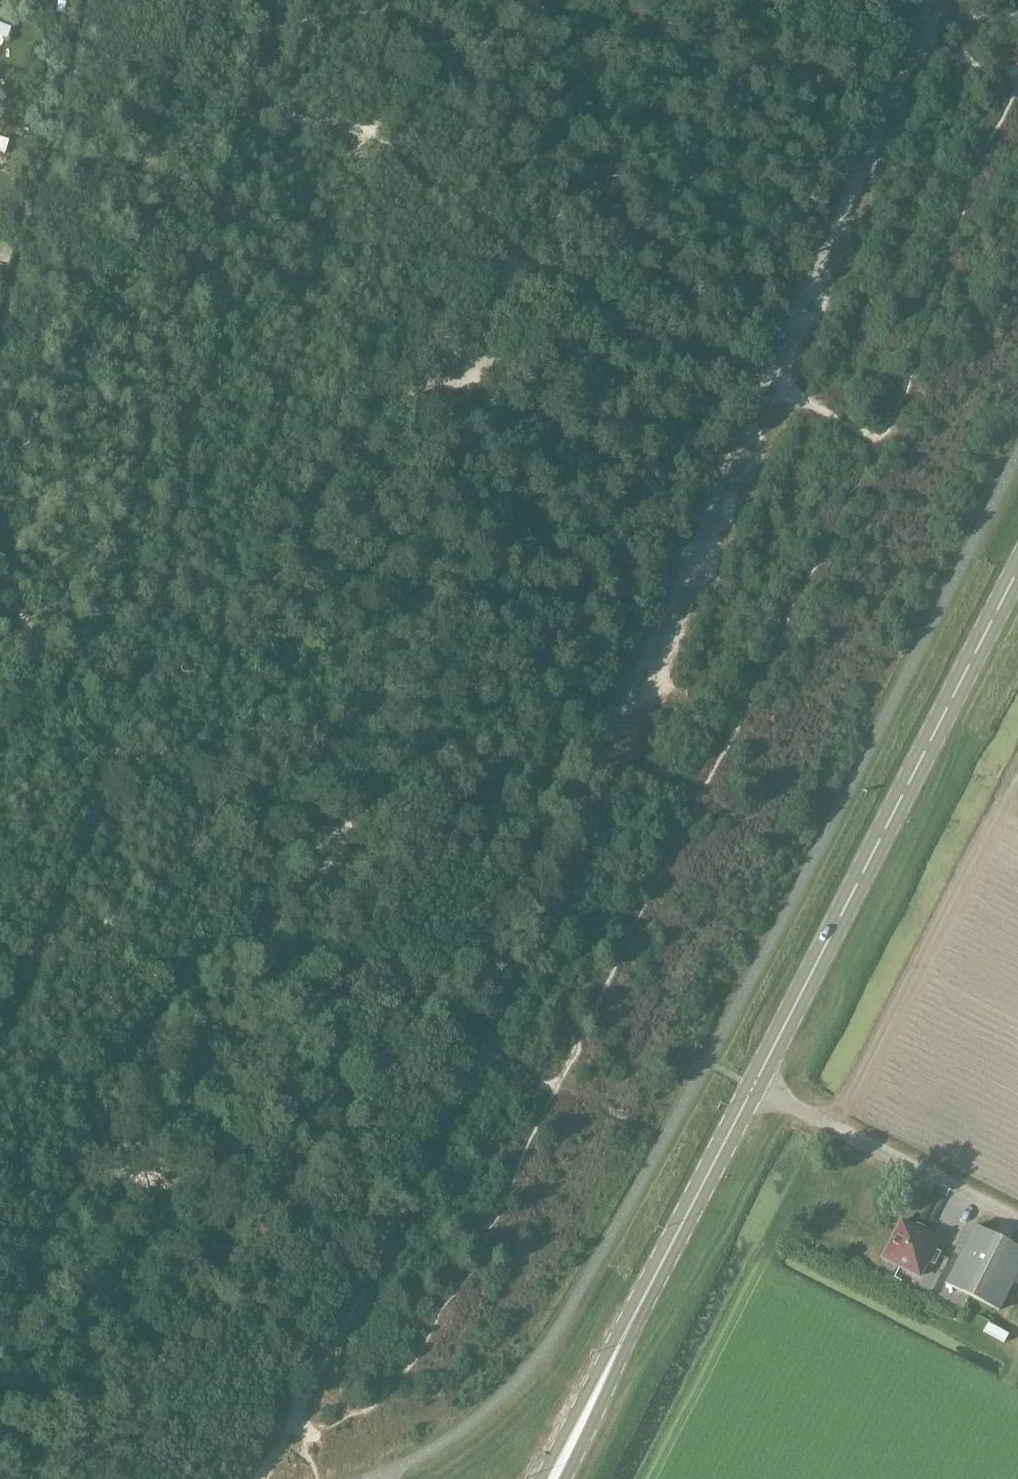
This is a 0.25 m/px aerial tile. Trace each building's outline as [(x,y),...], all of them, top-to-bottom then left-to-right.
[(7,40),(11,28),(0,25),(0,37),(7,40)] [(9,142),(0,139),(0,152),(5,154),(9,142)] [(901,1221),(882,1258),(921,1278),(929,1263),(934,1265),(940,1253),(935,1250),(941,1239),(927,1232),(928,1230),(916,1223),(913,1228),(901,1221)] [(945,1284),(998,1311),(1017,1273),(1017,1249),(974,1227),(945,1284)] [(987,1322),(983,1331),(1003,1343),(1008,1334),(987,1322)]
